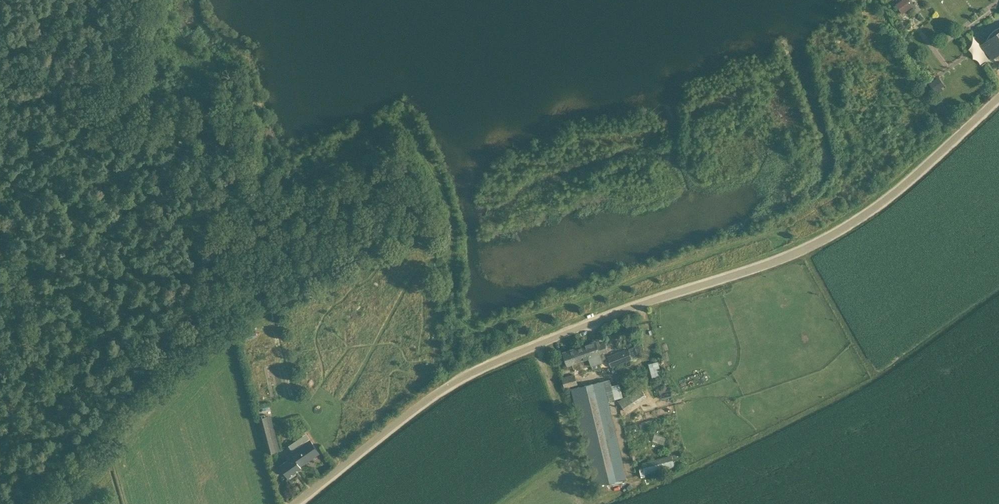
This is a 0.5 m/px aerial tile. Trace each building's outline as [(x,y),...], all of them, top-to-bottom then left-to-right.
[(902,14),(911,7),(906,0),(902,0),(895,5),(902,14)] [(983,44),(992,57),(998,52),(998,27),(996,28),(995,29),(993,31),(990,34),(988,36),(986,40),(985,43),(983,44)] [(929,84),(934,91),(938,88),(937,86),(938,85),(935,80),(929,84)] [(602,369),(599,361),(602,360),(601,357),(610,354),(605,341),(597,344),(595,340),(582,345),(589,365),(591,364),(593,369),(602,369)] [(612,366),(632,359),(631,357),(643,353),(640,344),(608,356),(612,366)] [(574,370),(589,365),(582,345),(563,352),(563,353),(562,354),(563,357),(565,358),(568,365),(572,364),(574,370)] [(574,374),(563,377),(565,387),(577,384),(574,374)] [(627,477),(604,380),(571,388),(594,486),(627,477)] [(619,401),(626,411),(647,396),(640,387),(619,401)] [(272,436),(268,421),(266,416),(258,418),(260,425),(262,431),(268,453),(276,451),(272,436)] [(287,459),(280,464),(288,476),(289,476),(290,478),(296,473),(295,472),(302,467),(301,466),(315,456),(306,442),(293,451),(286,456),(287,459)] [(672,455),(642,462),(645,474),(675,466),(672,455)]
